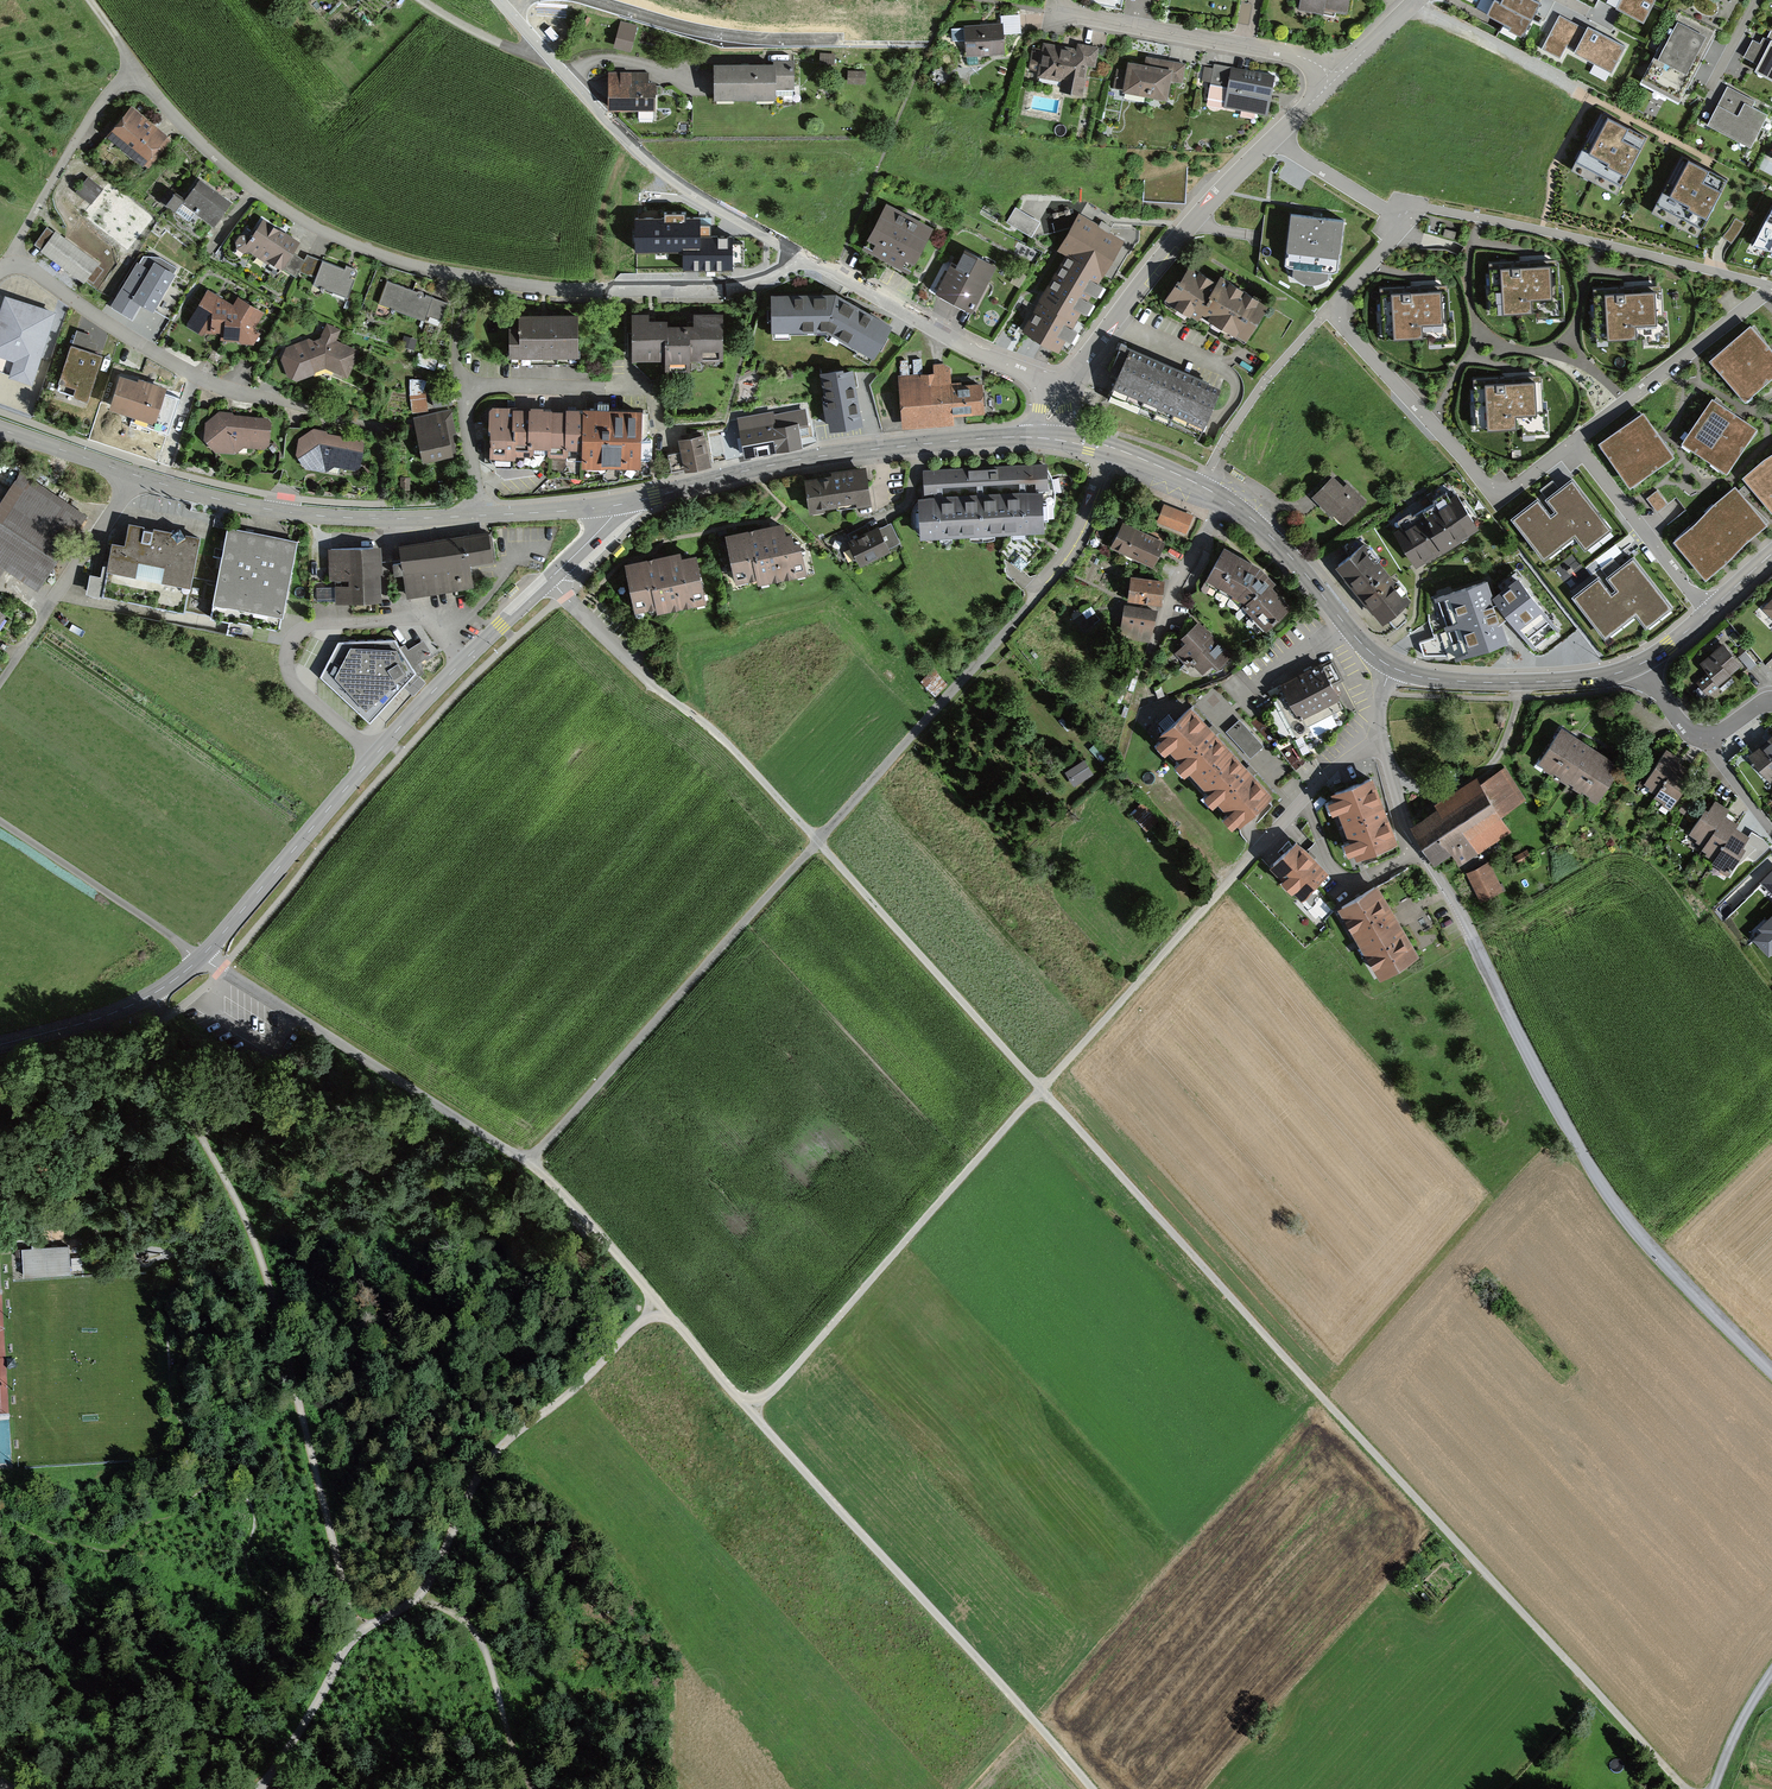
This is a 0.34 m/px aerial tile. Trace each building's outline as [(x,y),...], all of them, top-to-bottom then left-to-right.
[(1298,12),(1324,17),(1324,13),(1346,17),(1349,1),(1349,0),(1301,0),(1298,12)] [(1495,2),(1487,19),(1512,32),(1510,35),(1523,41),(1541,6),(1529,0),(1505,0),(1502,6),(1495,2)] [(1620,4),(1616,12),(1643,25),(1655,0),(1622,0),(1620,4)] [(1716,31),(1678,11),(1640,85),(1679,105),(1690,83),(1703,57),(1716,31)] [(1587,31),(1560,17),(1542,52),(1561,62),(1568,49),(1574,52),(1572,56),(1611,77),(1626,48),(1588,28),(1587,31)] [(620,20),(613,45),(630,50),(637,26),(620,20)] [(998,25),(962,27),(964,54),(1000,52),(998,25)] [(1771,77),(1771,40),(1763,35),(1760,41),(1753,38),(1745,54),(1758,61),(1755,68),(1771,77)] [(1075,51),(1042,45),(1037,76),(1061,80),(1059,91),(1078,94),(1083,64),(1091,66),(1094,48),(1076,45),(1075,51)] [(793,58),(714,59),(714,97),(776,96),(776,88),(794,88),(793,58)] [(1145,59),(1144,66),(1124,63),(1123,71),(1116,70),(1113,90),(1162,97),(1165,79),(1178,81),(1181,64),(1145,59)] [(1214,68),(1204,66),(1202,80),(1210,82),(1207,97),(1224,100),(1223,107),(1267,115),(1274,74),(1214,64),(1214,68)] [(842,70),(842,83),(861,83),(861,70),(842,70)] [(648,72),(609,71),(608,107),(657,108),(658,80),(648,80),(648,72)] [(1750,144),(1767,112),(1753,104),(1755,99),(1727,84),(1707,122),(1750,144)] [(132,106),(106,137),(142,167),(145,166),(148,169),(172,141),(168,138),(168,136),(132,106)] [(1648,133),(1602,109),(1573,165),(1618,189),(1648,133)] [(1727,175),(1682,152),(1653,208),(1699,231),(1727,175)] [(1144,180),(1142,201),(1186,203),(1187,167),(1144,180)] [(231,202),(198,177),(183,196),(171,187),(162,200),(188,219),(194,211),(213,225),(231,202)] [(90,178),(77,194),(90,205),(103,189),(90,178)] [(688,201),(654,200),(653,242),(677,243),(677,253),(691,253),(690,272),(718,272),(718,255),(718,248),(722,248),(722,213),(692,213),(693,204),(688,201)] [(931,229),(886,205),(862,249),(907,273),(931,229)] [(1016,207),(1007,222),(1031,237),(1041,222),(1016,207)] [(1752,245),(1771,250),(1771,209),(1752,245)] [(1315,213),(1290,210),(1284,262),(1289,265),(1293,266),(1291,274),(1296,278),(1303,282),(1313,283),(1321,281),(1328,277),(1328,272),(1333,272),(1338,270),(1344,216),(1315,213)] [(1125,240),(1080,213),(1056,252),(1065,258),(1043,296),(1022,331),(1059,353),(1066,342),(1071,345),(1078,333),(1073,330),(1082,314),(1087,317),(1094,305),(1089,302),(1092,297),(1097,300),(1104,288),(1098,285),(1125,240)] [(300,243),(263,220),(252,238),(247,235),(239,236),(235,243),(237,250),(244,254),(249,251),(280,270),(281,268),(296,278),(300,272),(305,261),(293,254),(300,243)] [(1456,230),(1445,227),(1443,234),(1454,237),(1456,230)] [(54,232),(47,228),(35,245),(42,250),(41,252),(83,284),(99,263),(55,231),(54,232)] [(996,268),(965,251),(957,266),(952,264),(936,293),(972,313),(996,268)] [(345,269),(307,256),(305,261),(300,272),(316,278),(313,284),(348,298),(354,280),(350,279),(351,277),(352,277),(354,277),(355,276),(356,275),(357,274),(356,272),(356,270),(355,269),(346,266),(345,269)] [(139,263),(138,262),(111,307),(131,319),(140,305),(147,309),(152,312),(175,275),(173,274),(176,268),(160,257),(143,257),(139,263)] [(1529,262),(1489,264),(1491,316),(1537,314),(1538,319),(1564,317),(1563,297),(1558,297),(1556,261),(1529,262)] [(1190,267),(1180,283),(1178,282),(1165,300),(1165,303),(1191,319),(1192,317),(1198,321),(1201,317),(1235,338),(1237,336),(1246,342),(1268,307),(1221,277),(1217,283),(1190,267)] [(417,293),(388,282),(379,305),(424,321),(426,316),(442,321),(448,303),(426,295),(424,298),(423,297),(424,296),(423,294),(422,293),(420,292),(418,292),(417,293)] [(1419,286),(1380,288),(1382,336),(1429,334),(1430,340),(1455,339),(1454,318),(1450,318),(1448,285),(1419,286)] [(1632,288),(1593,290),(1597,341),(1643,338),(1644,344),(1668,343),(1667,323),(1663,323),(1661,286),(1632,288)] [(188,322),(188,327),(202,336),(206,334),(221,336),(221,340),(240,342),(239,344),(253,345),(261,333),(255,330),(265,314),(249,304),(237,297),(233,304),(219,295),(208,289),(188,322)] [(835,295),(771,295),(773,335),(826,333),(873,361),(892,328),(841,298),(835,295)] [(5,297),(0,313),(0,372),(10,375),(9,377),(33,384),(56,314),(5,297)] [(577,306),(519,308),(519,318),(509,318),(510,363),(578,361),(577,306)] [(649,317),(632,317),(632,362),(664,361),(665,374),(690,374),(690,363),(724,363),(723,315),(693,316),(693,326),(667,327),(667,320),(649,320),(649,317)] [(337,341),(341,331),(326,325),(320,339),(314,342),(312,337),(286,348),(281,361),(288,380),(299,382),(314,376),(315,373),(326,369),(347,378),(359,350),(337,341)] [(1710,362),(1745,403),(1771,380),(1771,349),(1752,326),(1710,362)] [(91,333),(76,329),(57,388),(87,397),(102,350),(96,348),(98,342),(89,339),(91,333)] [(401,347),(414,351),(417,339),(404,336),(401,347)] [(1221,387),(1130,348),(1128,352),(1119,348),(1109,371),(1117,375),(1106,399),(1198,438),(1221,387)] [(418,365),(436,368),(437,358),(419,356),(418,365)] [(934,373),(899,376),(904,430),(953,426),(952,416),(984,413),(981,380),(952,383),(950,365),(933,366),(934,373)] [(844,371),(821,374),(825,401),(823,402),(827,423),(829,423),(830,432),(862,427),(856,390),(853,371),(844,373),(844,371)] [(1513,376),(1472,378),(1475,428),(1520,425),(1520,433),(1546,431),(1545,411),(1540,411),(1538,375),(1513,376)] [(137,382),(120,376),(109,409),(155,424),(166,389),(137,380),(137,382)] [(410,395),(412,413),(428,411),(427,394),(427,381),(409,379),(410,395)] [(434,408),(452,405),(450,390),(432,393),(434,408)] [(1739,417),(1712,399),(1682,442),(1726,472),(1756,429),(1739,417)] [(775,410),(738,417),(745,459),(804,448),(801,430),(810,428),(806,407),(775,413),(775,410)] [(492,408),(489,411),(489,435),(490,435),(490,438),(490,459),(491,460),(490,461),(496,468),(536,468),(547,478),(585,479),(592,474),(604,474),(608,470),(641,470),(642,412),(603,411),(557,411),(513,410),(492,408)] [(233,412),(219,411),(204,425),(203,438),(215,452),(235,455),(244,448),(264,450),(268,446),(270,423),(267,419),(235,415),(233,412)] [(451,411),(414,418),(423,464),(453,457),(452,453),(456,453),(453,434),(456,433),(451,411)] [(1642,413),(1599,443),(1630,486),(1673,456),(1660,439),(1642,413)] [(164,442),(168,422),(158,419),(153,439),(164,442)] [(326,431),(312,429),(297,439),(294,455),(304,468),(324,473),(334,467),(353,470),(359,466),(363,445),(359,440),(327,433),(326,431)] [(705,436),(678,442),(680,453),(668,456),(672,472),(684,469),(685,473),(712,467),(705,436)] [(653,439),(644,439),(644,460),(653,460),(653,439)] [(1767,459),(1743,477),(1771,511),(1771,455),(1767,459)] [(917,500),(920,541),(1010,536),(1034,535),(1044,534),(1043,493),(1050,493),(1048,464),(1008,466),(970,468),(941,470),(922,471),(924,500),(917,500)] [(842,504),(871,500),(866,467),(806,475),(811,510),(824,508),(823,504),(837,502),(837,505),(842,504)] [(17,473),(0,500),(0,565),(5,568),(39,591),(86,519),(17,473)] [(1539,496),(1513,516),(1543,555),(1576,531),(1586,543),(1609,525),(1572,476),(1556,489),(1547,496),(1556,507),(1551,512),(1539,496)] [(1343,487),(1333,477),(1314,497),(1344,526),(1368,502),(1348,482),(1343,487)] [(1766,525),(1735,486),(1716,503),(1699,520),(1674,540),(1706,579),(1722,566),(1752,540),(1766,525)] [(1457,489),(1393,529),(1417,566),(1480,526),(1457,489)] [(1658,489),(1647,497),(1657,511),(1668,503),(1658,489)] [(1193,516),(1165,504),(1157,523),(1185,535),(1193,516)] [(759,579),(805,570),(798,535),(792,536),(790,529),(783,530),(782,522),(728,533),(737,578),(758,574),(759,579)] [(847,537),(859,563),(889,548),(888,546),(899,540),(891,522),(880,527),(878,522),(847,537)] [(1154,568),(1165,544),(1123,524),(1112,549),(1138,561),(1154,568)] [(86,596),(185,615),(200,539),(186,536),(186,539),(180,530),(172,536),(172,533),(128,525),(124,545),(111,543),(107,567),(102,566),(100,578),(89,576),(86,596)] [(247,529),(230,526),(212,610),(279,624),(284,601),(296,540),(247,529)] [(399,546),(408,600),(465,591),(474,589),(470,567),(496,563),(493,545),(491,532),(399,546)] [(1034,535),(1010,536),(1010,542),(1001,552),(1020,570),(1041,549),(1034,543),(1034,541),(1034,535)] [(1383,622),(1411,600),(1364,541),(1336,563),(1383,622)] [(336,605),(381,602),(380,586),(380,575),(383,575),(382,546),(327,549),(328,583),(335,582),(336,605)] [(637,609),(657,605),(657,609),(704,600),(694,549),(679,552),(678,548),(627,558),(637,609)] [(1238,557),(1224,548),(1205,582),(1238,601),(1244,607),(1242,608),(1264,632),(1290,608),(1272,589),(1275,585),(1261,571),(1238,557)] [(1599,574),(1573,594),(1604,634),(1637,607),(1647,621),(1670,603),(1632,555),(1617,567),(1607,575),(1616,586),(1611,590),(1599,574)] [(1534,647),(1560,627),(1518,570),(1493,590),(1487,576),(1435,594),(1448,630),(1419,640),(1423,653),(1455,654),(1508,636),(1501,616),(1504,614),(1508,610),(1534,647)] [(1164,582),(1132,578),(1128,601),(1161,606),(1164,582)] [(1762,607),(1771,616),(1771,597),(1762,607)] [(1158,611),(1125,605),(1120,632),(1132,640),(1151,643),(1158,611)] [(1231,654),(1199,619),(1183,634),(1187,639),(1174,650),(1188,666),(1193,662),(1202,672),(1212,663),(1217,667),(1231,654)] [(320,674),(370,719),(401,685),(415,669),(403,651),(401,647),(395,638),(340,639),(326,663),(320,674)] [(405,645),(401,647),(415,669),(401,685),(413,697),(425,683),(419,677),(424,673),(419,664),(432,655),(423,641),(408,650),(405,645)] [(1723,641),(1700,661),(1708,671),(1696,681),(1709,695),(1719,686),(1716,683),(1741,663),(1731,651),(1723,641)] [(1738,655),(1750,668),(1757,663),(1745,649),(1738,655)] [(1308,724),(1344,706),(1321,661),(1305,669),(1282,681),(1287,692),(1277,697),(1295,734),(1309,727),(1308,724)] [(936,670),(923,681),(935,695),(948,684),(936,670)] [(1189,709),(1157,738),(1160,741),(1155,745),(1164,755),(1169,751),(1179,762),(1174,767),(1184,777),(1188,773),(1207,793),(1202,798),(1212,809),(1216,805),(1226,815),(1221,819),(1231,830),(1236,826),(1239,829),(1271,800),(1253,780),(1232,756),(1189,709)] [(1334,714),(1311,724),(1316,734),(1338,724),(1334,714)] [(1264,746),(1240,720),(1227,732),(1250,758),(1264,746)] [(1619,762),(1561,725),(1538,759),(1544,763),(1543,766),(1551,771),(1553,769),(1561,774),(1560,776),(1567,782),(1569,779),(1575,783),(1573,786),(1580,790),(1581,788),(1589,793),(1588,796),(1596,801),(1614,772),(1613,771),(1619,762)] [(1748,754),(1771,780),(1771,779),(1771,733),(1748,754)] [(1662,802),(1670,808),(1696,768),(1679,758),(1682,754),(1667,745),(1644,780),(1650,783),(1648,786),(1656,791),(1654,793),(1664,800),(1662,802)] [(1062,772),(1070,784),(1088,773),(1081,761),(1062,772)] [(1459,863),(1511,830),(1500,813),(1523,799),(1504,768),(1480,783),(1476,776),(1436,801),(1439,805),(1413,821),(1436,859),(1451,850),(1459,863)] [(1398,840),(1372,773),(1330,789),(1332,794),(1327,796),(1332,810),(1338,808),(1349,835),(1343,838),(1348,851),(1353,849),(1356,856),(1398,840)] [(1719,867),(1728,873),(1743,849),(1747,851),(1751,844),(1745,840),(1750,833),(1736,824),(1739,821),(1726,813),(1730,806),(1714,796),(1708,806),(1705,804),(1687,832),(1696,837),(1694,840),(1702,844),(1701,846),(1707,850),(1705,852),(1713,857),(1712,859),(1721,865),(1719,867)] [(1686,797),(1679,808),(1690,816),(1698,805),(1686,797)] [(1147,830),(1160,820),(1146,802),(1133,812),(1147,830)] [(1293,838),(1270,862),(1304,895),(1328,872),(1293,838)] [(1526,848),(1513,855),(1518,863),(1531,856),(1526,848)] [(1503,889),(1489,860),(1466,871),(1481,901),(1503,889)] [(1760,879),(1771,891),(1771,868),(1760,879)] [(1375,883),(1338,905),(1380,973),(1416,951),(1375,883)] [(1754,929),(1755,934),(1753,936),(1769,953),(1771,950),(1771,910),(1754,929)] [(64,1243),(20,1246),(21,1274),(66,1271),(64,1243)]
